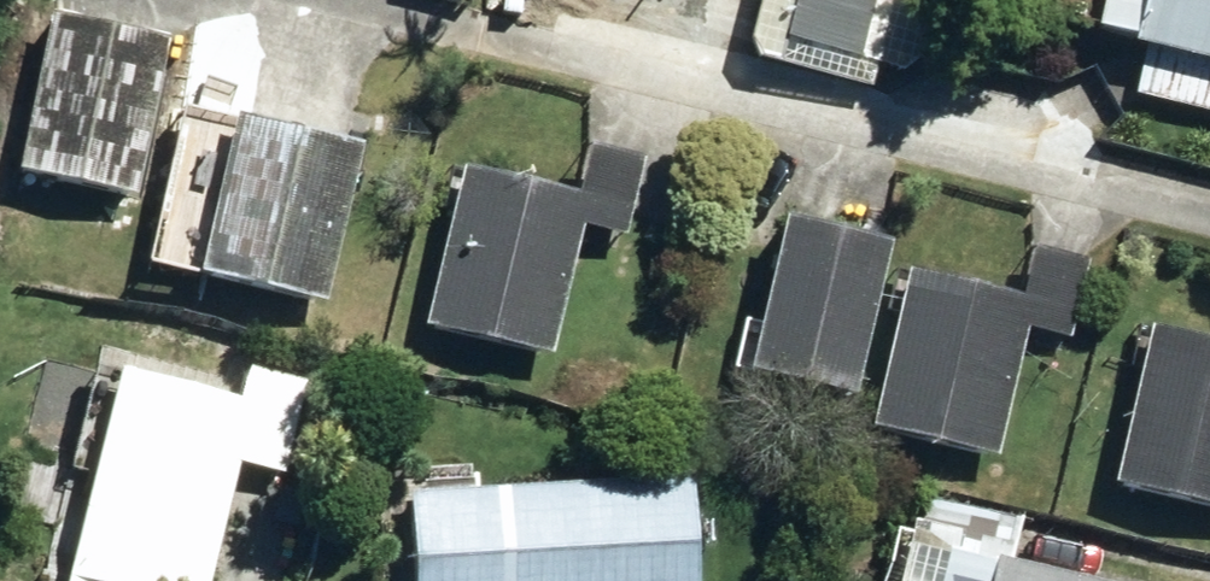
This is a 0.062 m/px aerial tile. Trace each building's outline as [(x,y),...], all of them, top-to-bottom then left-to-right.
[(879,95),(905,0),(795,0),(776,68),(879,95)] [(1209,118),(1209,0),(1100,0),(1092,34),(1126,42),(1125,49),(1155,55),(1149,79),(1143,101),(1209,118)] [(8,167),(125,193),(157,38),(102,27),(40,15),(8,167)] [(183,274),(315,299),(346,138),(301,129),(216,112),(183,274)] [(405,328),(535,355),(561,225),(606,235),(623,158),(564,147),(553,198),(438,173),(405,328)] [(719,372),(828,397),(863,243),(754,218),(719,372)] [(849,428),(979,457),(1008,327),(1058,339),(1075,259),(1060,256),(1012,245),(1002,295),(885,268),(849,428)] [(1209,508),(1209,345),(1126,328),(1092,484),(1209,508)] [(234,467),(268,475),(285,479),(298,422),(105,379),(60,580),(209,580),(234,467)] [(687,479),(398,494),(403,580),(691,580),(687,479)] [(933,553),(936,535),(880,523),(868,580),(1069,580),(933,553)]
